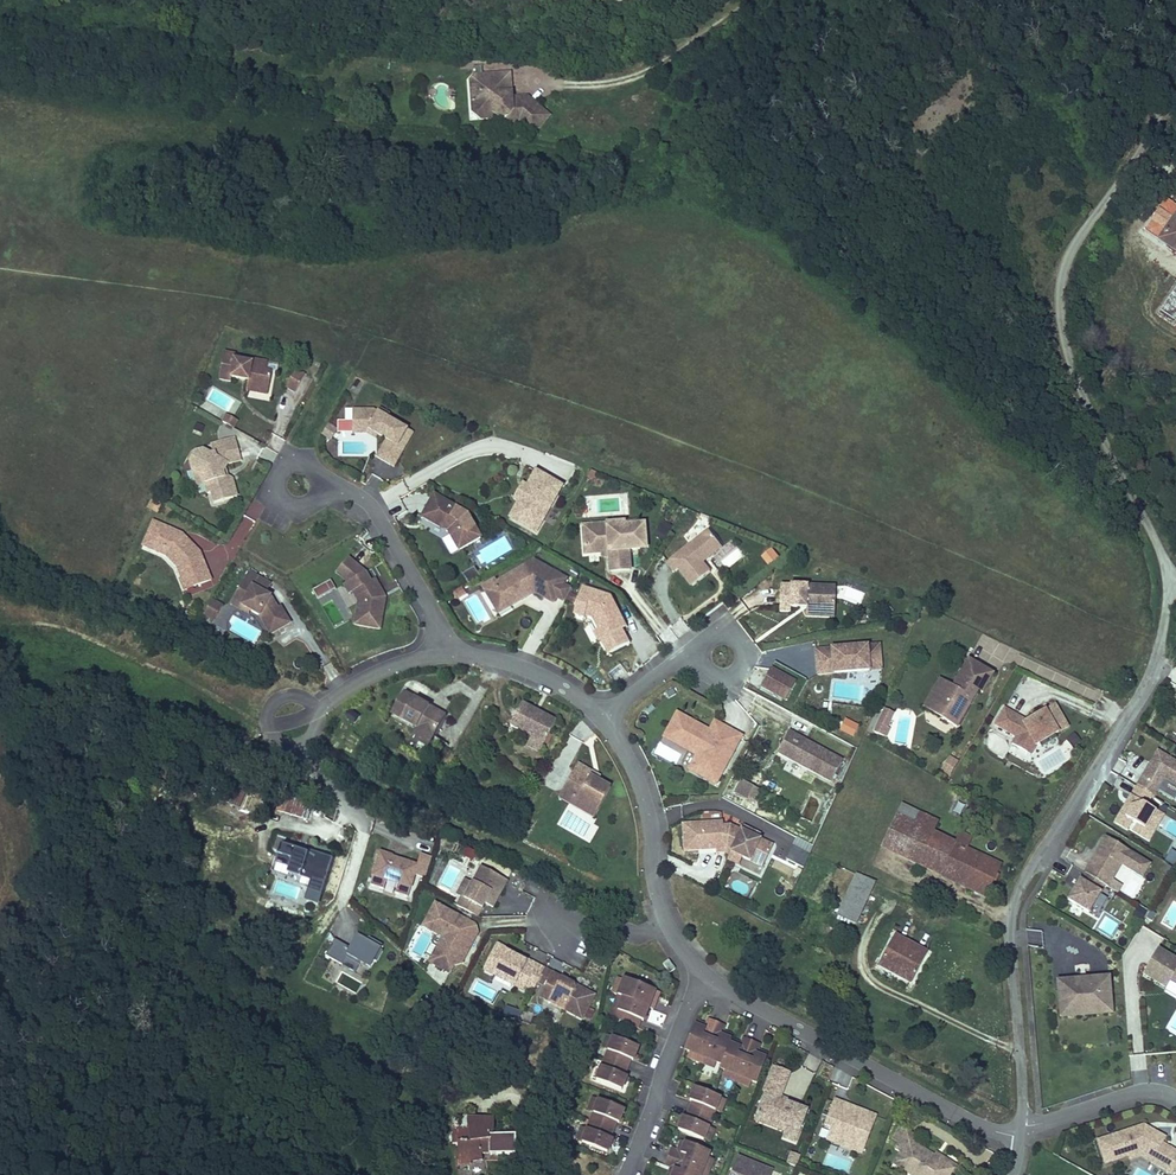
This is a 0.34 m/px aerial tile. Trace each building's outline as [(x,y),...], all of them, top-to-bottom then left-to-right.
[(473,65),(473,74),(482,73),(481,64),(473,65)] [(468,79),(469,100),(473,99),(484,108),(490,107),(490,112),(498,120),(504,124),(518,124),(526,132),(540,131),(552,116),(527,95),(513,96),(511,71),(482,73),(473,74),(468,79)] [(473,99),(469,100),(470,111),(480,121),(498,120),(490,112),(490,107),(484,108),(473,99)] [(1166,199),(1143,233),(1175,255),(1175,206),(1166,199)] [(1164,313),(1175,318),(1175,284),(1164,313)] [(235,383),(234,390),(255,393),(258,375),(253,374),(254,365),(238,363),(238,365),(222,363),(222,358),(210,356),(206,383),(218,385),(218,381),(235,383)] [(264,367),(254,365),(253,374),(258,375),(263,376),(264,367)] [(273,390),(283,395),(291,377),(282,372),(273,390)] [(359,433),(365,416),(357,413),(340,413),(340,426),(347,426),(347,432),(355,431),(359,433)] [(374,418),(366,413),(365,416),(359,433),(366,436),(373,440),(364,458),(382,468),(392,450),(386,448),(393,431),(373,421),(374,418)] [(226,414),(222,422),(233,428),(237,420),(226,414)] [(192,432),(202,435),(205,426),(195,423),(192,432)] [(357,436),(359,433),(355,431),(347,432),(347,426),(340,426),(340,435),(357,436)] [(400,435),(393,431),(386,448),(392,450),(400,435)] [(279,450),(283,441),(275,437),(270,445),(279,450)] [(189,477),(195,496),(199,495),(202,505),(224,498),(219,481),(215,479),(212,479),(211,472),(212,470),(215,465),(227,462),(221,440),(199,446),(201,456),(197,456),(190,453),(182,454),(176,465),(179,471),(189,477)] [(273,463),(277,453),(265,447),(260,458),(273,463)] [(186,498),(195,496),(189,477),(179,471),(186,498)] [(513,522),(539,476),(534,473),(525,488),(521,486),(512,501),(517,504),(508,519),(513,522)] [(563,489),(539,476),(513,522),(537,535),(563,489)] [(442,534),(439,536),(448,551),(470,538),(455,513),(423,496),(410,518),(436,532),(438,530),(442,534)] [(244,514),(257,520),(264,506),(251,500),(244,514)] [(245,541),(253,520),(243,516),(235,537),(245,541)] [(178,576),(173,577),(171,579),(176,589),(203,578),(191,550),(186,553),(179,547),(183,543),(171,533),(143,523),(133,548),(157,557),(168,566),(178,561),(181,569),(178,576)] [(618,550),(629,550),(628,539),(634,538),(632,526),(611,528),(611,525),(595,526),(595,531),(572,533),(574,555),(599,553),(600,573),(619,571),(618,550)] [(700,570),(693,562),(691,559),(694,556),(695,559),(711,546),(698,529),(658,563),(665,571),(669,568),(682,585),(700,570)] [(505,536),(471,553),(481,572),(514,554),(505,536)] [(186,553),(191,550),(183,543),(179,547),(186,553)] [(769,566),(780,558),(772,548),(762,556),(769,566)] [(518,590),(526,591),(543,602),(546,597),(553,584),(557,577),(525,559),(487,582),(489,586),(478,593),(485,606),(497,599),(501,607),(511,601),(510,598),(514,595),(513,593),(518,590)] [(348,602),(348,603),(373,611),(375,598),(364,580),(360,583),(354,573),(338,560),(326,575),(338,584),(343,581),(348,591),(343,594),(348,602)] [(168,566),(173,577),(178,576),(181,569),(178,561),(168,566)] [(475,567),(463,573),(468,584),(480,578),(475,567)] [(229,606),(237,610),(248,617),(258,636),(278,624),(268,607),(265,609),(264,606),(261,608),(256,601),(258,597),(253,595),(258,585),(237,572),(223,596),(232,601),(229,606)] [(489,586),(487,582),(485,579),(474,586),(478,593),(489,586)] [(340,597),(343,594),(348,591),(343,581),(338,584),(334,587),(340,597)] [(815,594),(815,582),(770,582),(770,610),(780,609),(780,604),(787,604),(788,602),(797,602),(797,604),(797,609),(825,609),(825,594),(815,594)] [(825,583),(815,582),(815,594),(825,594),(825,583)] [(553,584),(546,597),(554,601),(561,588),(553,584)] [(613,596),(584,587),(576,616),(592,620),(599,631),(593,634),(598,643),(602,642),(608,656),(633,645),(625,629),(629,628),(613,596)] [(511,601),(526,591),(518,590),(513,593),(514,595),(510,598),(511,601)] [(235,614),(237,610),(229,606),(232,601),(223,596),(219,605),(235,614)] [(490,613),(501,607),(497,599),(485,606),(490,613)] [(373,611),(348,603),(345,627),(370,630),(373,611)] [(534,656),(543,641),(530,634),(522,649),(534,656)] [(816,678),(882,673),(880,646),(814,651),(816,678)] [(931,702),(923,717),(948,731),(961,708),(958,706),(962,697),(966,698),(969,695),(973,697),(984,677),(958,662),(943,690),(935,686),(927,700),(931,702)] [(616,681),(627,673),(621,664),(610,672),(616,681)] [(760,691),(786,704),(796,683),(770,670),(760,691)] [(913,712),(923,717),(931,702),(927,700),(935,686),(930,682),(913,712)] [(410,727),(426,737),(438,715),(422,706),(420,709),(415,707),(417,703),(396,691),(384,714),(410,727)] [(958,706),(961,708),(966,698),(962,697),(958,706)] [(1028,721),(1004,707),(994,725),(1016,738),(1013,745),(1032,756),(1036,748),(1072,730),(1057,705),(1028,721)] [(525,739),(538,747),(550,724),(514,706),(503,729),(525,739)] [(881,707),(872,732),(887,737),(895,712),(881,707)] [(685,768),(703,777),(711,761),(719,765),(734,734),(715,725),(708,741),(701,737),(704,731),(697,728),(697,729),(690,726),(691,724),(670,714),(665,725),(670,727),(668,731),(663,728),(658,738),(678,747),(683,738),(697,744),(692,753),(685,768)] [(845,718),(839,730),(854,737),(860,725),(845,718)] [(708,741),(715,725),(709,722),(704,731),(701,737),(708,741)] [(422,745),(426,737),(410,727),(406,735),(422,745)] [(775,741),(834,760),(835,759),(781,730),(775,741)] [(1076,733),(1067,737),(1072,748),(1081,744),(1076,733)] [(563,750),(577,755),(582,741),(568,736),(563,750)] [(678,747),(692,753),(697,744),(683,738),(678,747)] [(534,756),(538,747),(525,739),(520,748),(534,756)] [(824,780),(834,760),(775,741),(770,752),(781,758),(783,753),(802,762),(799,767),(824,780)] [(1137,784),(1147,790),(1146,793),(1153,797),(1156,799),(1166,781),(1175,787),(1175,761),(1158,750),(1137,784)] [(781,758),(799,767),(802,762),(783,753),(781,758)] [(950,777),(960,761),(949,755),(939,770),(950,777)] [(711,761),(703,777),(711,782),(719,765),(711,761)] [(554,799),(561,803),(566,795),(589,809),(602,786),(594,782),(585,777),(586,774),(572,766),(554,799)] [(727,793),(738,798),(744,787),(733,781),(727,793)] [(1147,790),(1137,784),(1114,824),(1128,833),(1132,825),(1136,827),(1133,833),(1150,843),(1165,816),(1148,806),(1153,797),(1146,793),(1147,790)] [(566,795),(561,803),(585,816),(589,809),(566,795)] [(303,815),(303,801),(285,801),(286,816),(303,815)] [(878,842),(894,850),(914,809),(897,801),(878,842)] [(894,850),(916,861),(930,828),(935,818),(914,809),(894,850)] [(930,828),(916,861),(983,892),(997,861),(963,845),(968,835),(956,829),(952,838),(930,828)] [(734,866),(744,872),(764,885),(776,864),(763,856),(758,853),(760,849),(749,842),(747,846),(736,839),(730,839),(730,835),(689,834),(689,860),(718,861),(719,865),(733,868),(734,866)] [(795,837),(785,859),(803,867),(813,844),(795,837)] [(1153,865),(1106,838),(1068,903),(1090,917),(1114,875),(1126,882),(1132,873),(1143,880),(1153,865)] [(335,860),(284,846),(279,863),(273,862),(272,865),(269,864),(266,874),(277,877),(281,866),(287,868),(289,862),(295,864),(291,876),(311,882),(308,892),(324,896),(335,860)] [(1166,861),(1175,865),(1175,863),(1175,852),(1171,850),(1166,861)] [(418,865),(379,852),(369,887),(383,891),(385,883),(398,886),(395,894),(408,898),(415,877),(426,881),(432,858),(421,854),(418,865)] [(740,879),(744,872),(734,866),(733,868),(730,873),(740,879)] [(507,882),(480,868),(472,884),(463,879),(454,897),(459,899),(455,906),(479,918),(486,904),(494,908),(507,882)] [(835,912),(850,920),(869,881),(854,874),(835,912)] [(1131,881),(1125,891),(1133,896),(1139,886),(1131,881)] [(476,926),(434,904),(421,929),(440,939),(427,965),(450,977),(454,969),(462,966),(478,934),(476,926)] [(360,930),(362,918),(353,916),(350,929),(360,930)] [(875,964),(907,981),(923,951),(891,934),(875,964)] [(346,947),(334,941),(326,958),(342,967),(346,958),(369,971),(381,950),(357,938),(347,956),(342,954),(346,947)] [(536,985),(545,968),(521,955),(518,959),(506,953),(508,949),(497,943),(482,971),(524,993),(526,989),(533,992),(536,985)] [(1159,949),(1143,977),(1167,991),(1170,984),(1175,988),(1175,959),(1159,949)] [(596,995),(545,968),(536,985),(543,989),(538,998),(584,1022),(596,995)] [(621,999),(642,1006),(647,1008),(649,1000),(645,998),(648,989),(616,978),(615,982),(611,996),(621,999)] [(1110,978),(1056,982),(1059,1021),(1113,1017),(1110,978)] [(604,993),(611,996),(615,982),(608,979),(604,993)] [(618,1008),(614,1021),(632,1027),(635,1019),(637,1020),(642,1006),(621,999),(618,1008)] [(607,1019),(614,1021),(618,1008),(610,1005),(607,1019)] [(503,1019),(519,1021),(520,1009),(504,1007),(503,1019)] [(702,1063),(717,1023),(709,1020),(707,1025),(705,1030),(695,1026),(686,1050),(690,1052),(699,1055),(697,1061),(702,1063)] [(705,1030),(707,1025),(697,1021),(695,1026),(705,1030)] [(722,1065),(729,1046),(732,1041),(721,1037),(723,1032),(725,1026),(717,1023),(702,1063),(707,1065),(709,1059),(718,1063),(722,1065)] [(721,1037),(732,1041),(734,1035),(723,1032),(721,1037)] [(604,1051),(608,1037),(604,1036),(599,1049),(604,1051)] [(634,1046),(608,1037),(604,1051),(607,1051),(604,1060),(624,1067),(627,1059),(630,1059),(634,1046)] [(725,1074),(737,1078),(751,1042),(743,1039),(741,1044),(739,1050),(729,1046),(722,1065),(720,1072),(725,1074)] [(739,1050),(741,1044),(732,1041),(729,1046),(739,1050)] [(751,1084),(756,1086),(766,1060),(755,1056),(757,1051),(759,1045),(751,1042),(737,1078),(751,1084)] [(755,1056),(766,1060),(768,1055),(757,1051),(755,1056)] [(688,1058),(697,1061),(699,1055),(690,1052),(688,1058)] [(1130,1070),(1145,1070),(1145,1055),(1130,1055),(1130,1070)] [(716,1069),(718,1063),(709,1059),(707,1065),(716,1069)] [(621,1075),(624,1067),(604,1060),(601,1069),(598,1067),(594,1081),(620,1089),(625,1076),(621,1075)] [(589,1079),(594,1081),(598,1067),(593,1066),(589,1079)] [(767,1082),(784,1089),(789,1075),(772,1069),(767,1082)] [(723,1079),(735,1084),(737,1078),(725,1074),(723,1079)] [(749,1089),(751,1084),(737,1078),(735,1084),(749,1089)] [(788,1127),(785,1134),(783,1140),(795,1144),(807,1112),(788,1105),(789,1103),(780,1100),(784,1089),(767,1082),(763,1093),(765,1094),(757,1115),(788,1127)] [(691,1103),(688,1112),(711,1120),(714,1112),(717,1113),(718,1110),(722,1100),(694,1089),(689,1102),(691,1103)] [(593,1115),(598,1101),(593,1100),(589,1113),(593,1115)] [(727,1101),(722,1100),(718,1110),(723,1112),(727,1101)] [(825,1127),(831,1129),(843,1134),(838,1146),(863,1155),(878,1116),(835,1100),(825,1127)] [(624,1109),(598,1101),(593,1115),(596,1116),(594,1124),(614,1131),(617,1122),(620,1123),(624,1109)] [(448,1157),(471,1149),(471,1141),(481,1141),(481,1146),(507,1146),(507,1126),(485,1126),(484,1110),(449,1109),(449,1121),(442,1121),(442,1138),(448,1139),(448,1157)] [(677,1132),(706,1143),(710,1132),(711,1129),(708,1128),(711,1120),(688,1112),(685,1119),(682,1118),(677,1132)] [(755,1123),(785,1134),(788,1127),(757,1115),(755,1123)] [(1093,1136),(1101,1163),(1137,1153),(1170,1172),(1175,1162),(1175,1148),(1161,1140),(1164,1133),(1142,1120),(1093,1136)] [(896,1139),(904,1126),(897,1122),(889,1134),(896,1139)] [(612,1139),(614,1131),(594,1124),(591,1132),(588,1131),(584,1144),(610,1153),(614,1140),(612,1139)] [(943,1156),(940,1161),(930,1153),(908,1139),(912,1131),(904,1126),(896,1139),(892,1145),(898,1149),(905,1153),(897,1164),(907,1171),(911,1166),(927,1174),(946,1174),(953,1163),(943,1156)] [(579,1142),(584,1144),(588,1131),(584,1129),(579,1142)] [(843,1134),(831,1129),(827,1142),(838,1146),(843,1134)] [(710,1132),(706,1143),(710,1144),(714,1134),(710,1132)] [(683,1142),(679,1152),(683,1154),(687,1144),(683,1142)] [(672,1150),(669,1158),(710,1174),(711,1169),(705,1166),(709,1156),(711,1153),(687,1144),(683,1154),(679,1152),(672,1150)] [(891,1161),(897,1164),(905,1153),(898,1149),(891,1161)] [(940,1161),(943,1156),(932,1149),(930,1153),(940,1161)] [(801,1156),(791,1152),(787,1164),(797,1168),(801,1156)] [(705,1166),(711,1169),(716,1158),(709,1156),(705,1166)] [(675,1174),(709,1174),(710,1174),(669,1158),(666,1166),(672,1169),(677,1171),(675,1174)] [(774,1171),(738,1158),(732,1174),(773,1174),(774,1171)] [(914,1174),(927,1174),(911,1166),(907,1171),(914,1174)]
